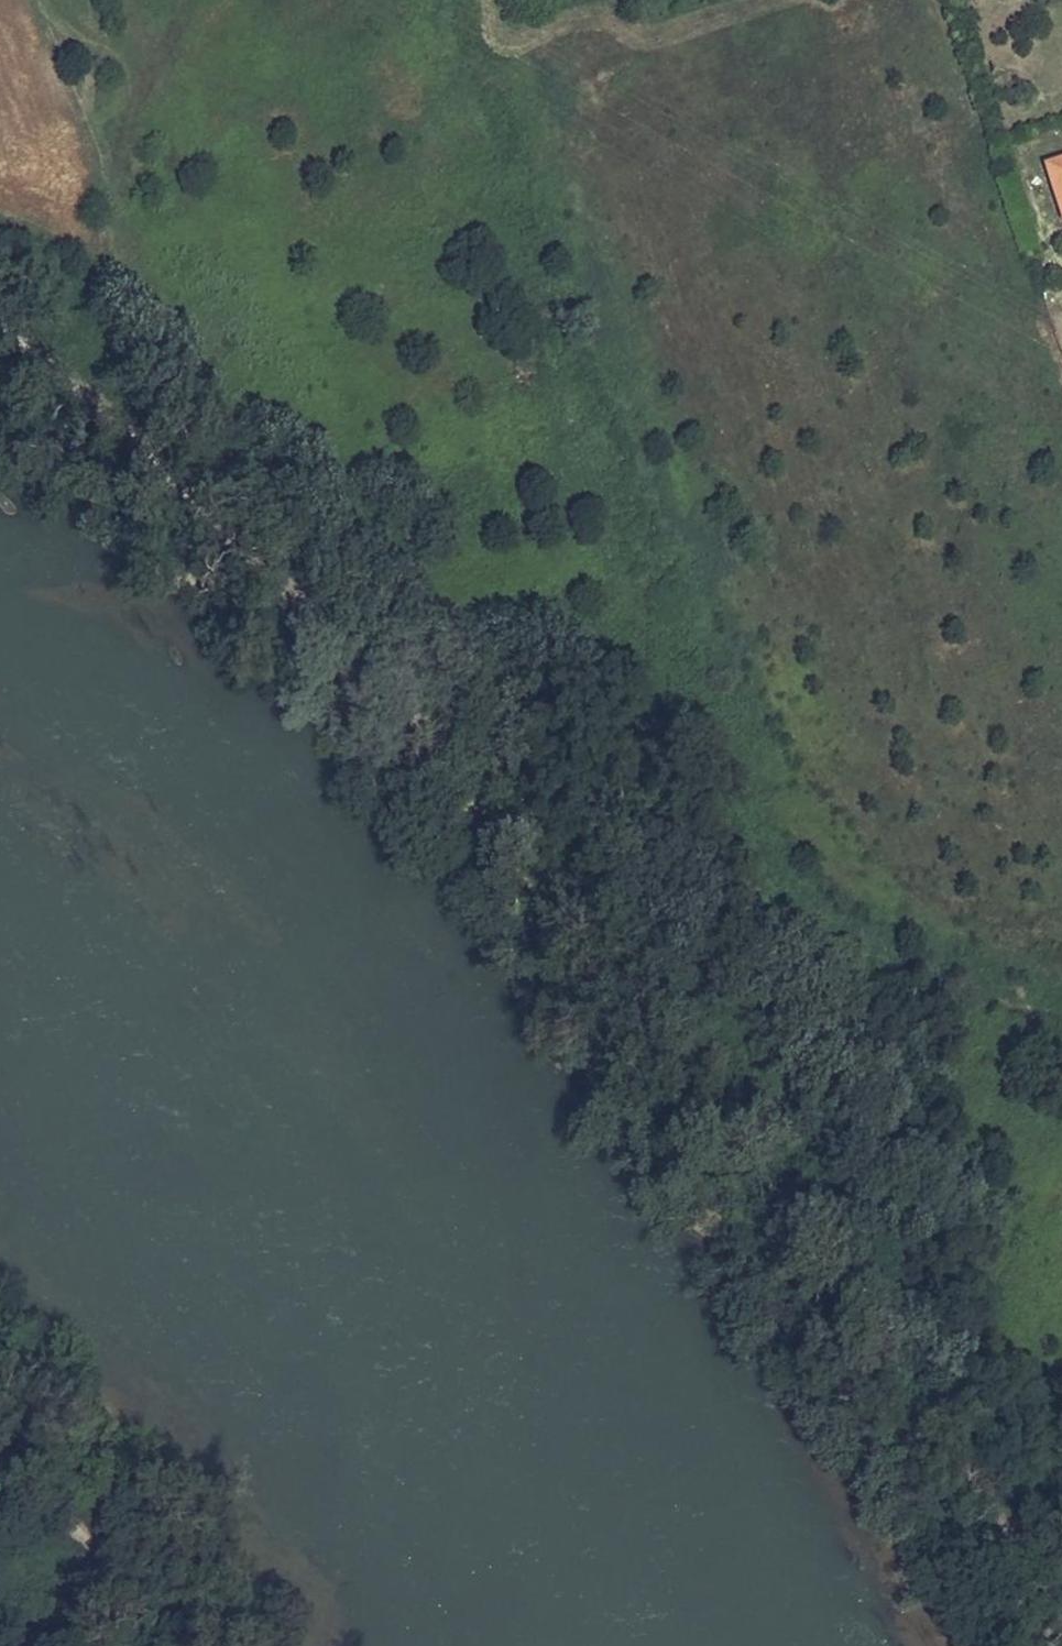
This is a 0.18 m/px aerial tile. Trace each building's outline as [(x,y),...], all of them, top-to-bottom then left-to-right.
[(1046,168),(1061,219),(1061,163),(1046,168)]
